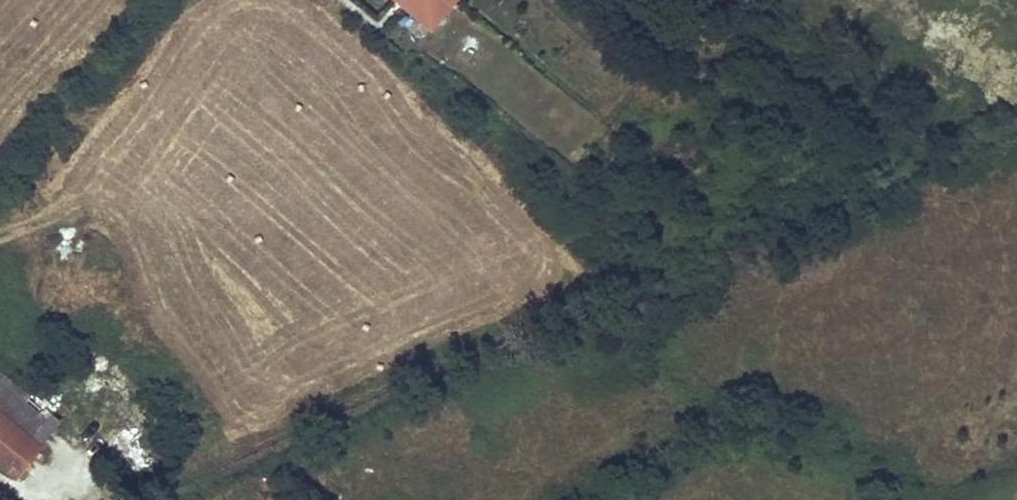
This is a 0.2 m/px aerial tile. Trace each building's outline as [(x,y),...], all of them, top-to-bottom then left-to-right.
[(431,23),(450,0),(403,0),(431,23)] [(0,379),(0,467),(14,479),(57,425),(0,379)]
